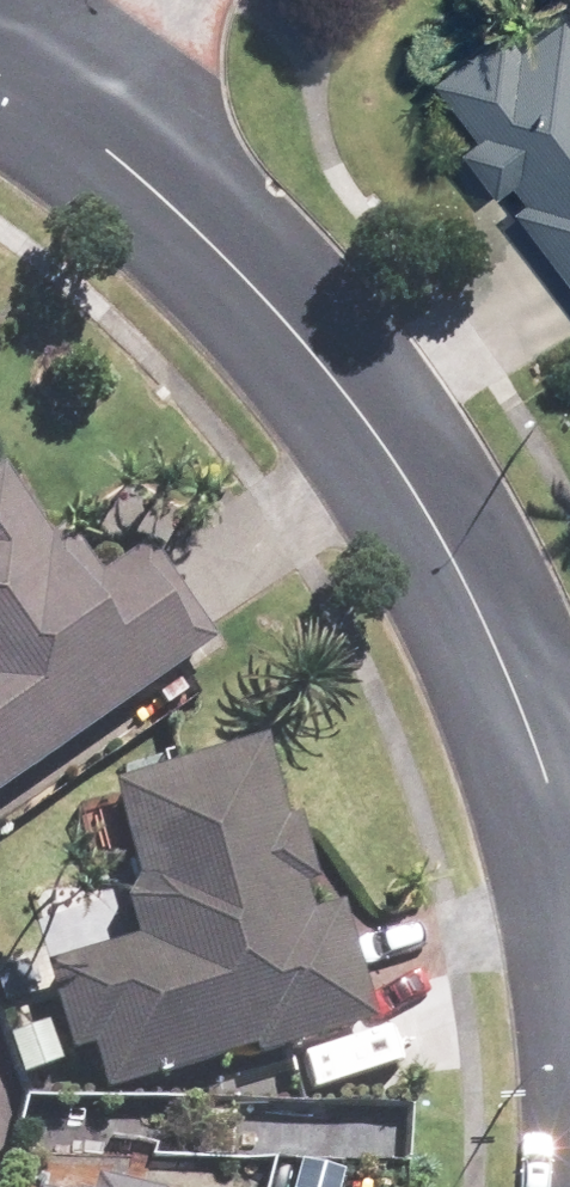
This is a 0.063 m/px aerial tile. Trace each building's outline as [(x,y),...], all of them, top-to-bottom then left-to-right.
[(569,254),(569,4),(535,30),(520,10),(447,65),(492,124),(479,133),(569,254)] [(0,502),(0,787),(222,635),(158,542),(107,577),(68,520),(52,531),(24,490),(2,505),(0,502)] [(153,916),(133,923),(143,950),(103,964),(93,937),(46,953),(80,1052),(98,1046),(114,1093),(259,1043),(265,1060),(381,1019),(340,901),(316,909),(308,885),(325,878),(302,813),(292,817),(266,741),(111,795),(153,916)] [(240,1167),(243,1102),(197,1100),(194,1165),(240,1167)]
